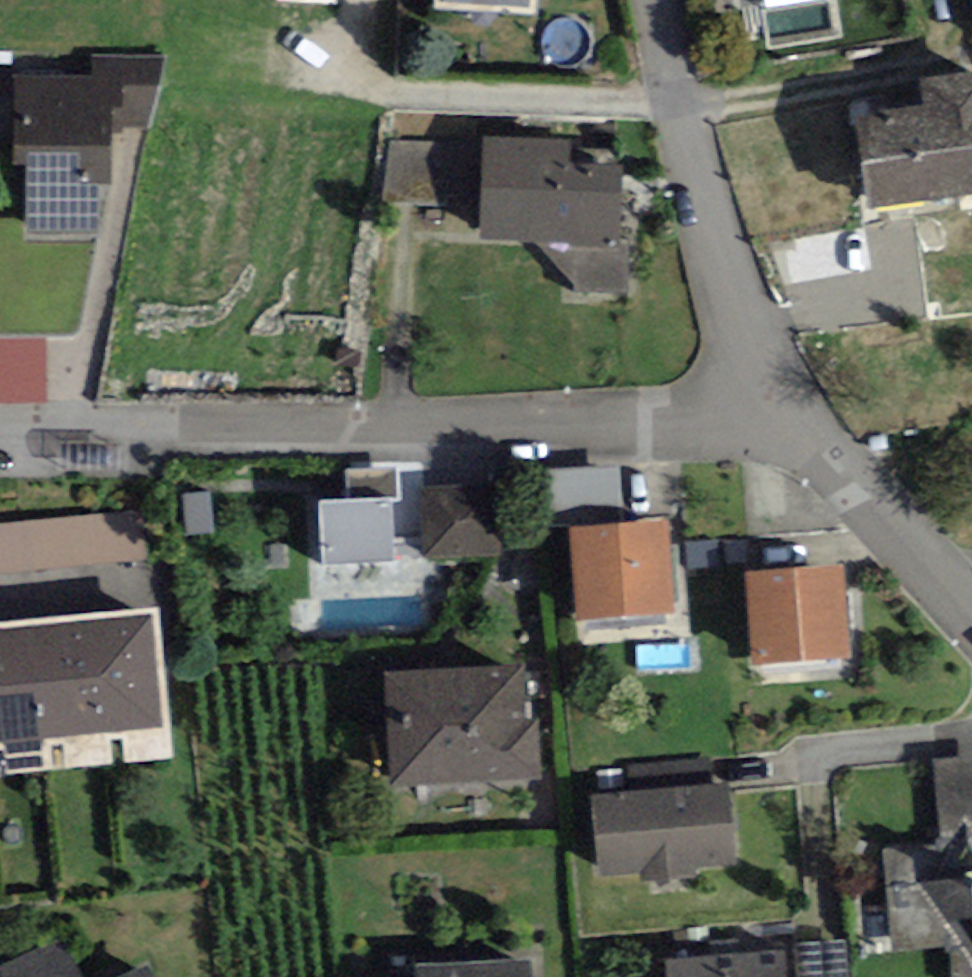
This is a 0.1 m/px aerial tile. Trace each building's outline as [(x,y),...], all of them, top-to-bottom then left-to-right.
[(436,11),(532,15),(533,0),(436,0),(436,11)] [(164,57),(93,55),(94,76),(111,76),(111,133),(122,133),(122,127),(149,128),(164,57)] [(971,192),(971,70),(920,79),(924,103),(852,115),(869,210),(971,192)] [(94,76),(14,75),(13,162),(28,162),(27,233),(99,234),(99,183),(111,183),(111,133),(111,76),(94,76)] [(571,141),(485,138),(480,240),(535,242),(576,290),(626,296),(627,245),(618,245),(620,165),(570,160),(571,141)] [(449,142),(390,140),(383,199),(446,200),(449,142)] [(570,526),(623,522),(619,464),(542,470),(547,528),(570,526)] [(345,470),(346,501),(391,499),(400,498),(399,468),(345,470)] [(423,560),(501,556),(497,483),(419,488),(423,560)] [(213,531),(209,492),(183,494),(186,534),(213,531)] [(346,501),(318,502),(321,566),(394,563),(391,499),(346,501)] [(144,561),(140,514),(0,527),(0,574),(144,561)] [(577,620),(673,613),(666,518),(623,522),(570,526),(577,620)] [(753,667),(852,658),(844,563),(745,572),(753,667)] [(94,612),(106,732),(165,726),(154,606),(94,612)] [(106,732),(94,612),(32,618),(43,738),(106,732)] [(32,618),(0,621),(0,742),(43,738),(32,618)] [(523,665),(385,673),(391,789),(541,781),(537,719),(526,720),(523,665)] [(628,791),(713,785),(711,756),(626,763),(628,791)] [(882,849),(891,952),(951,947),(953,976),(971,976),(971,756),(936,759),(943,844),(882,849)] [(628,791),(591,794),(597,874),(641,871),(642,881),(696,877),(695,867),(734,864),(728,784),(713,785),(628,791)] [(62,936),(0,967),(0,976),(82,976),(62,936)] [(795,944),(798,976),(849,976),(845,940),(795,944)] [(666,960),(667,976),(786,976),(784,951),(666,960)] [(533,958),(415,964),(416,976),(534,976),(533,958)] [(147,966),(125,976),(153,976),(147,966)]
